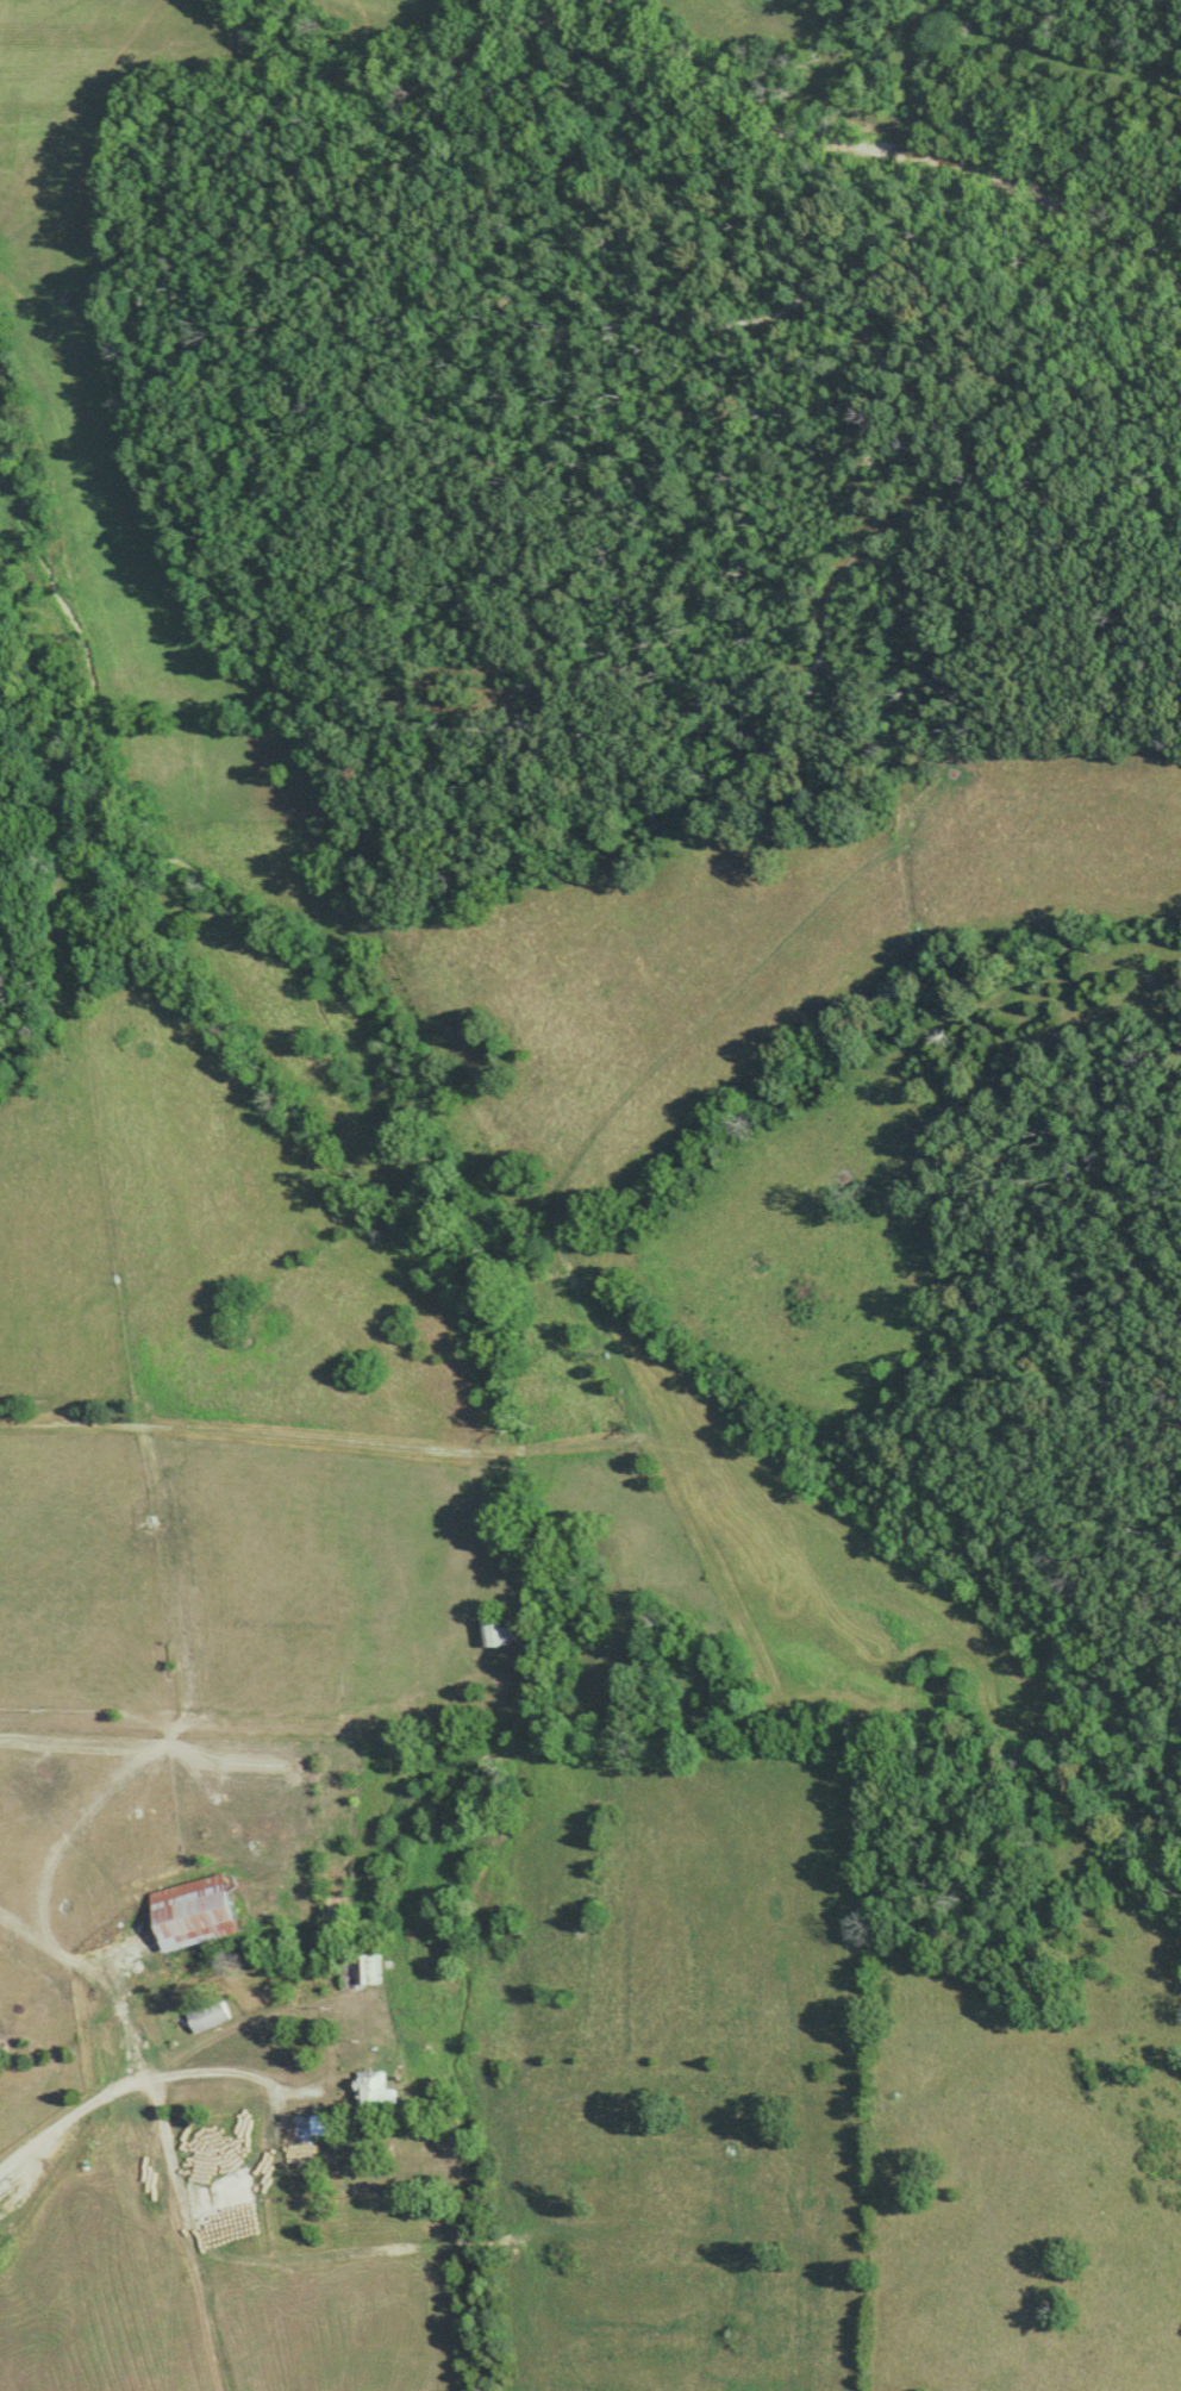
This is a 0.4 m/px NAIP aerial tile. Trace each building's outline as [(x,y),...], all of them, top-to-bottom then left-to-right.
[(486,1644),(517,1644),(517,1618),(486,1618),(486,1644)] [(161,1953),(240,1932),(224,1873),(145,1894),(161,1953)] [(378,1984),(378,1954),(359,1954),(359,1967),(343,1967),(343,1984),(378,1984)] [(194,2034),(231,2018),(222,1996),(184,2013),(194,2034)] [(394,2103),(394,2071),(355,2071),(355,2103),(394,2103)] [(328,2134),(328,2115),(311,2115),(311,2134),(328,2134)]
